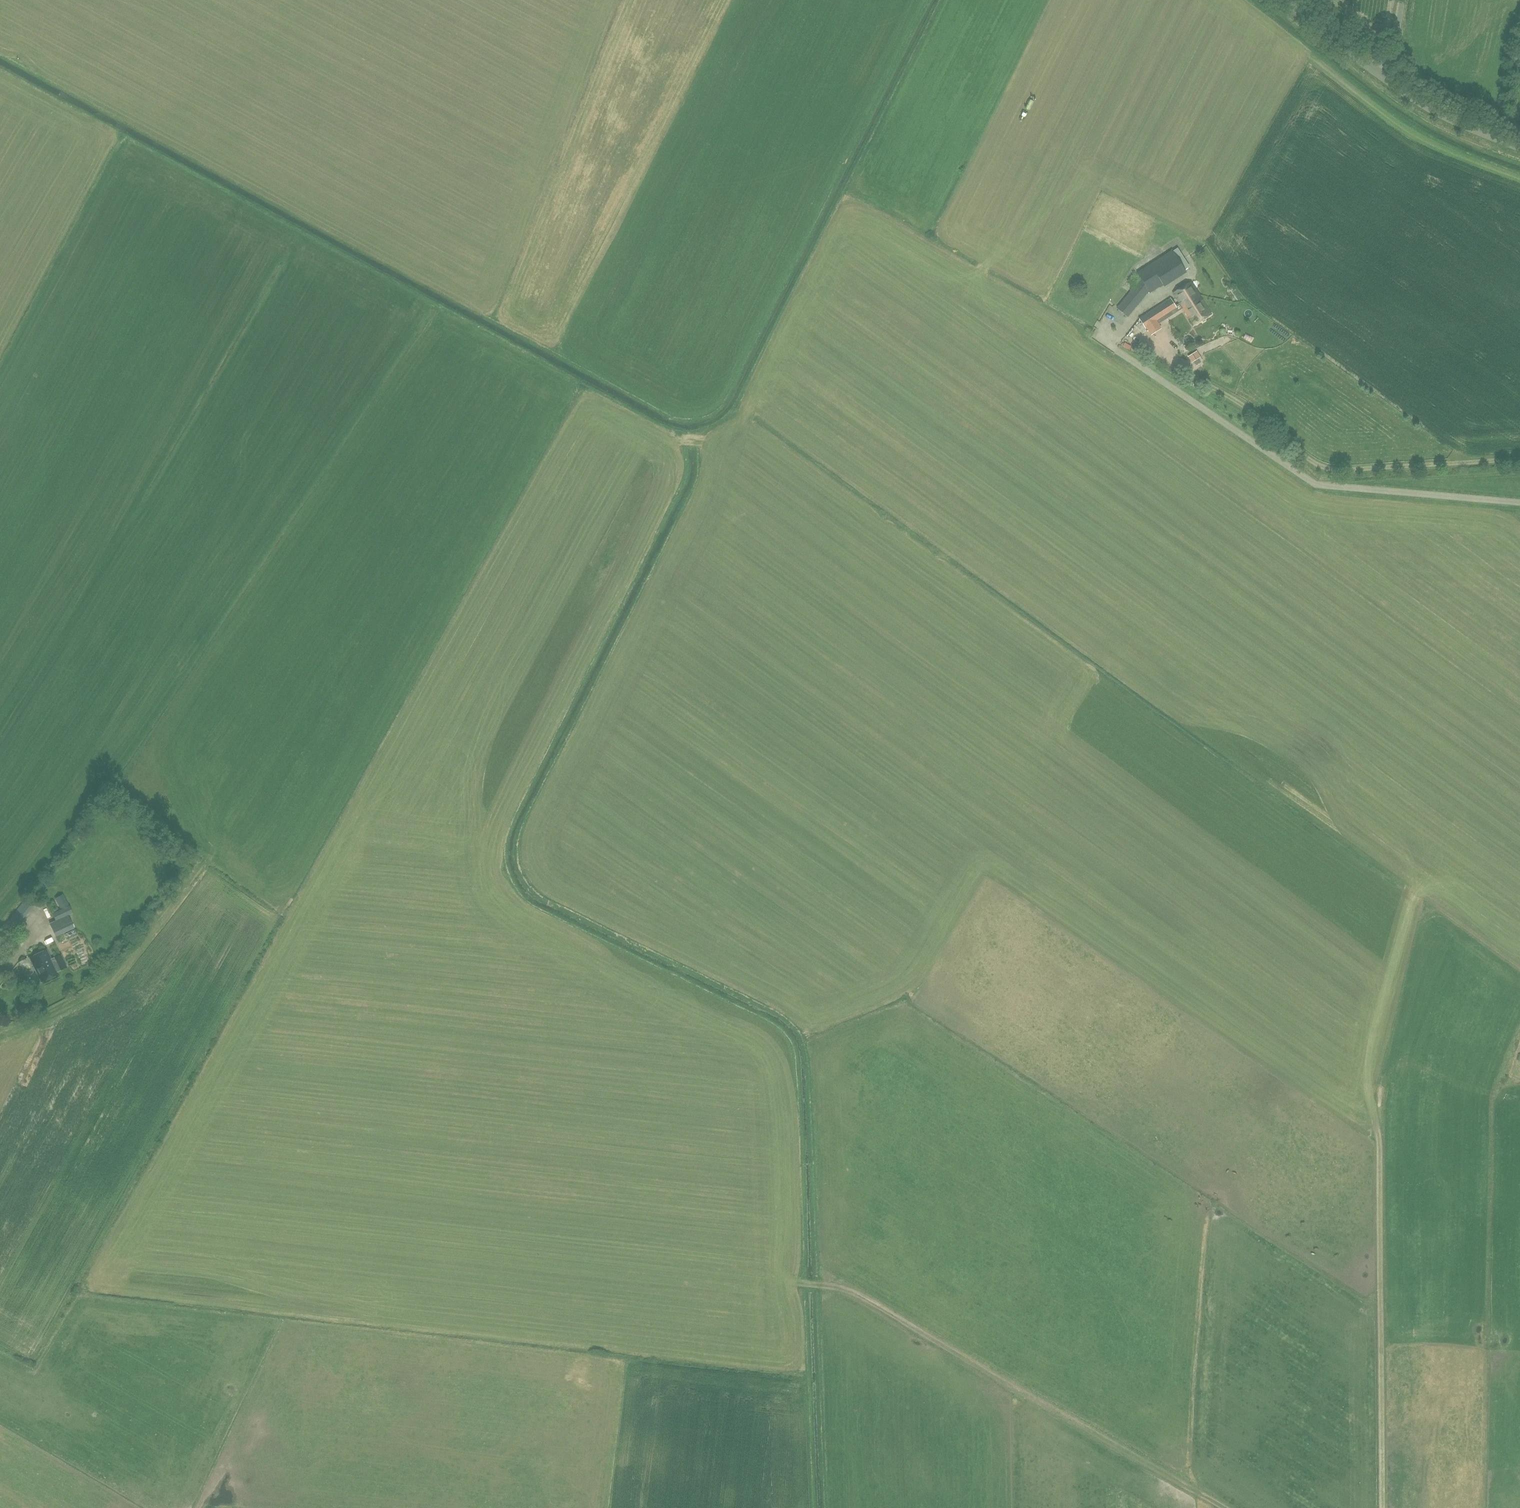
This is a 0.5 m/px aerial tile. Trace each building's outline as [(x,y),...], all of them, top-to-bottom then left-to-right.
[(1149,292),(1185,270),(1189,267),(1184,258),(1180,251),(1178,248),(1173,251),(1172,249),(1137,271),(1141,278),(1117,308),(1127,316),(1148,290),(1149,292)] [(1174,293),(1180,303),(1187,299),(1188,302),(1199,296),(1191,282),(1174,293)] [(1199,296),(1188,302),(1187,299),(1180,303),(1194,325),(1211,315),(1200,296),(1199,296)] [(1145,329),(1160,319),(1176,308),(1170,299),(1139,319),(1145,329)] [(1180,349),(1186,345),(1183,340),(1177,344),(1180,349)] [(13,930),(35,904),(27,897),(5,924),(13,930)] [(58,918),(71,911),(69,906),(56,912),(58,918)] [(55,936),(73,928),(68,915),(49,923),(55,936)] [(78,929),(67,933),(69,938),(80,935),(78,929)] [(46,949),(29,956),(40,981),(57,974),(56,972),(66,967),(61,955),(51,959),(46,949)]
